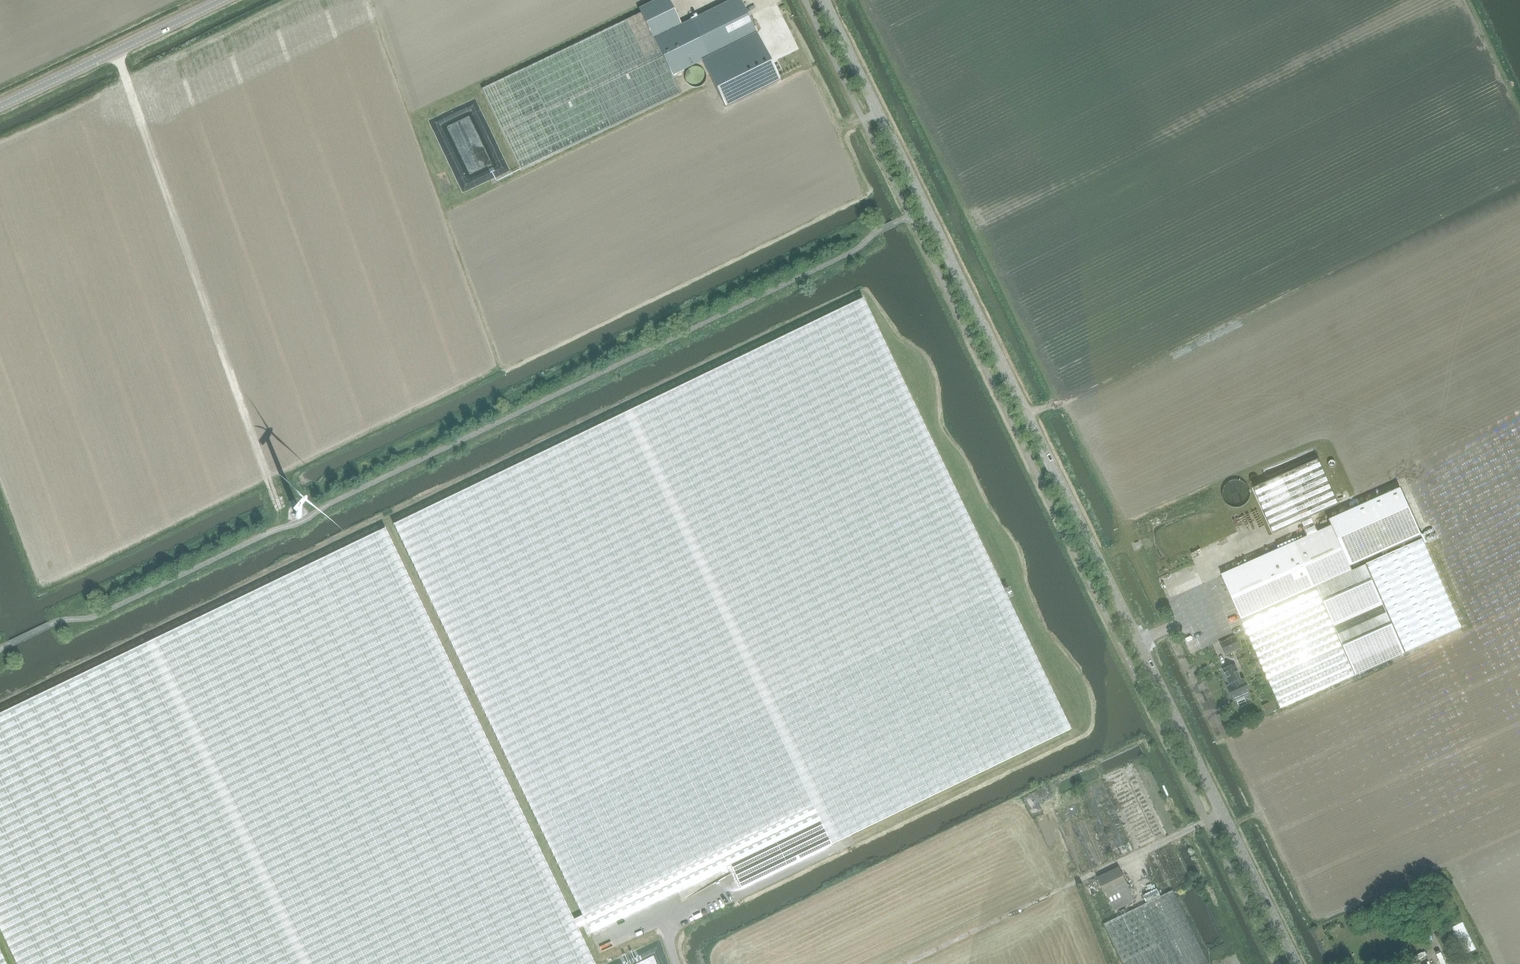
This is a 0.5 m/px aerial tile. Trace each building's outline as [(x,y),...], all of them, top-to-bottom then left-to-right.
[(672,75),(702,60),(725,107),(779,80),(756,33),(748,17),(740,0),(732,0),(708,12),(672,30),(654,39),(672,75)] [(641,13),(483,92),(523,173),(681,94),(672,75),(654,39),(641,13)] [(706,81),(706,78),(706,74),(704,71),(702,69),(700,68),(696,67),(692,67),(690,69),(689,70),(687,71),(686,73),(685,75),(685,77),(685,79),(686,81),(688,84),(690,87),(693,88),(695,88),(698,88),(699,88),(702,86),(703,85),(704,84),(706,81)] [(393,526),(586,924),(590,932),(730,865),(741,888),(1069,726),(862,299),(393,526)] [(1337,505),(1318,461),(1253,488),(1272,533),(1337,505)] [(1296,542),(1222,575),(1242,620),(1316,587),(1355,676),(1405,654),(1367,566),(1353,572),(1350,566),(1421,535),(1400,489),(1330,520),(1333,526),(1296,542)] [(272,500),(276,511),(284,508),(281,497),(272,500)] [(1237,534),(1257,533),(1256,522),(1236,524),(1237,534)] [(578,929),(586,924),(393,526),(0,716),(0,931),(16,963),(595,963),(578,929)] [(1462,628),(1423,540),(1366,565),(1367,566),(1405,654),(1462,628)] [(1182,559),(1170,565),(1172,569),(1184,563),(1182,559)] [(1172,569),(1173,576),(1187,572),(1186,565),(1172,569)] [(1316,587),(1242,620),(1268,680),(1281,708),(1355,676),(1316,587)] [(1191,603),(1203,599),(1201,594),(1194,596),(1192,590),(1187,591),(1191,603)] [(1216,640),(1220,638),(1216,629),(1212,630),(1216,640)] [(1222,644),(1226,655),(1241,649),(1236,638),(1222,644)] [(1234,701),(1250,693),(1244,680),(1242,680),(1235,666),(1224,671),(1231,686),(1228,687),(1234,701)] [(1135,901),(1128,886),(1119,867),(1097,878),(1106,896),(1108,896),(1115,911),(1135,901)] [(1173,890),(1161,896),(1158,888),(1143,895),(1147,903),(1104,924),(1123,963),(1210,963),(1173,890)] [(1476,949),(1462,922),(1452,928),(1465,954),(1476,949)]
